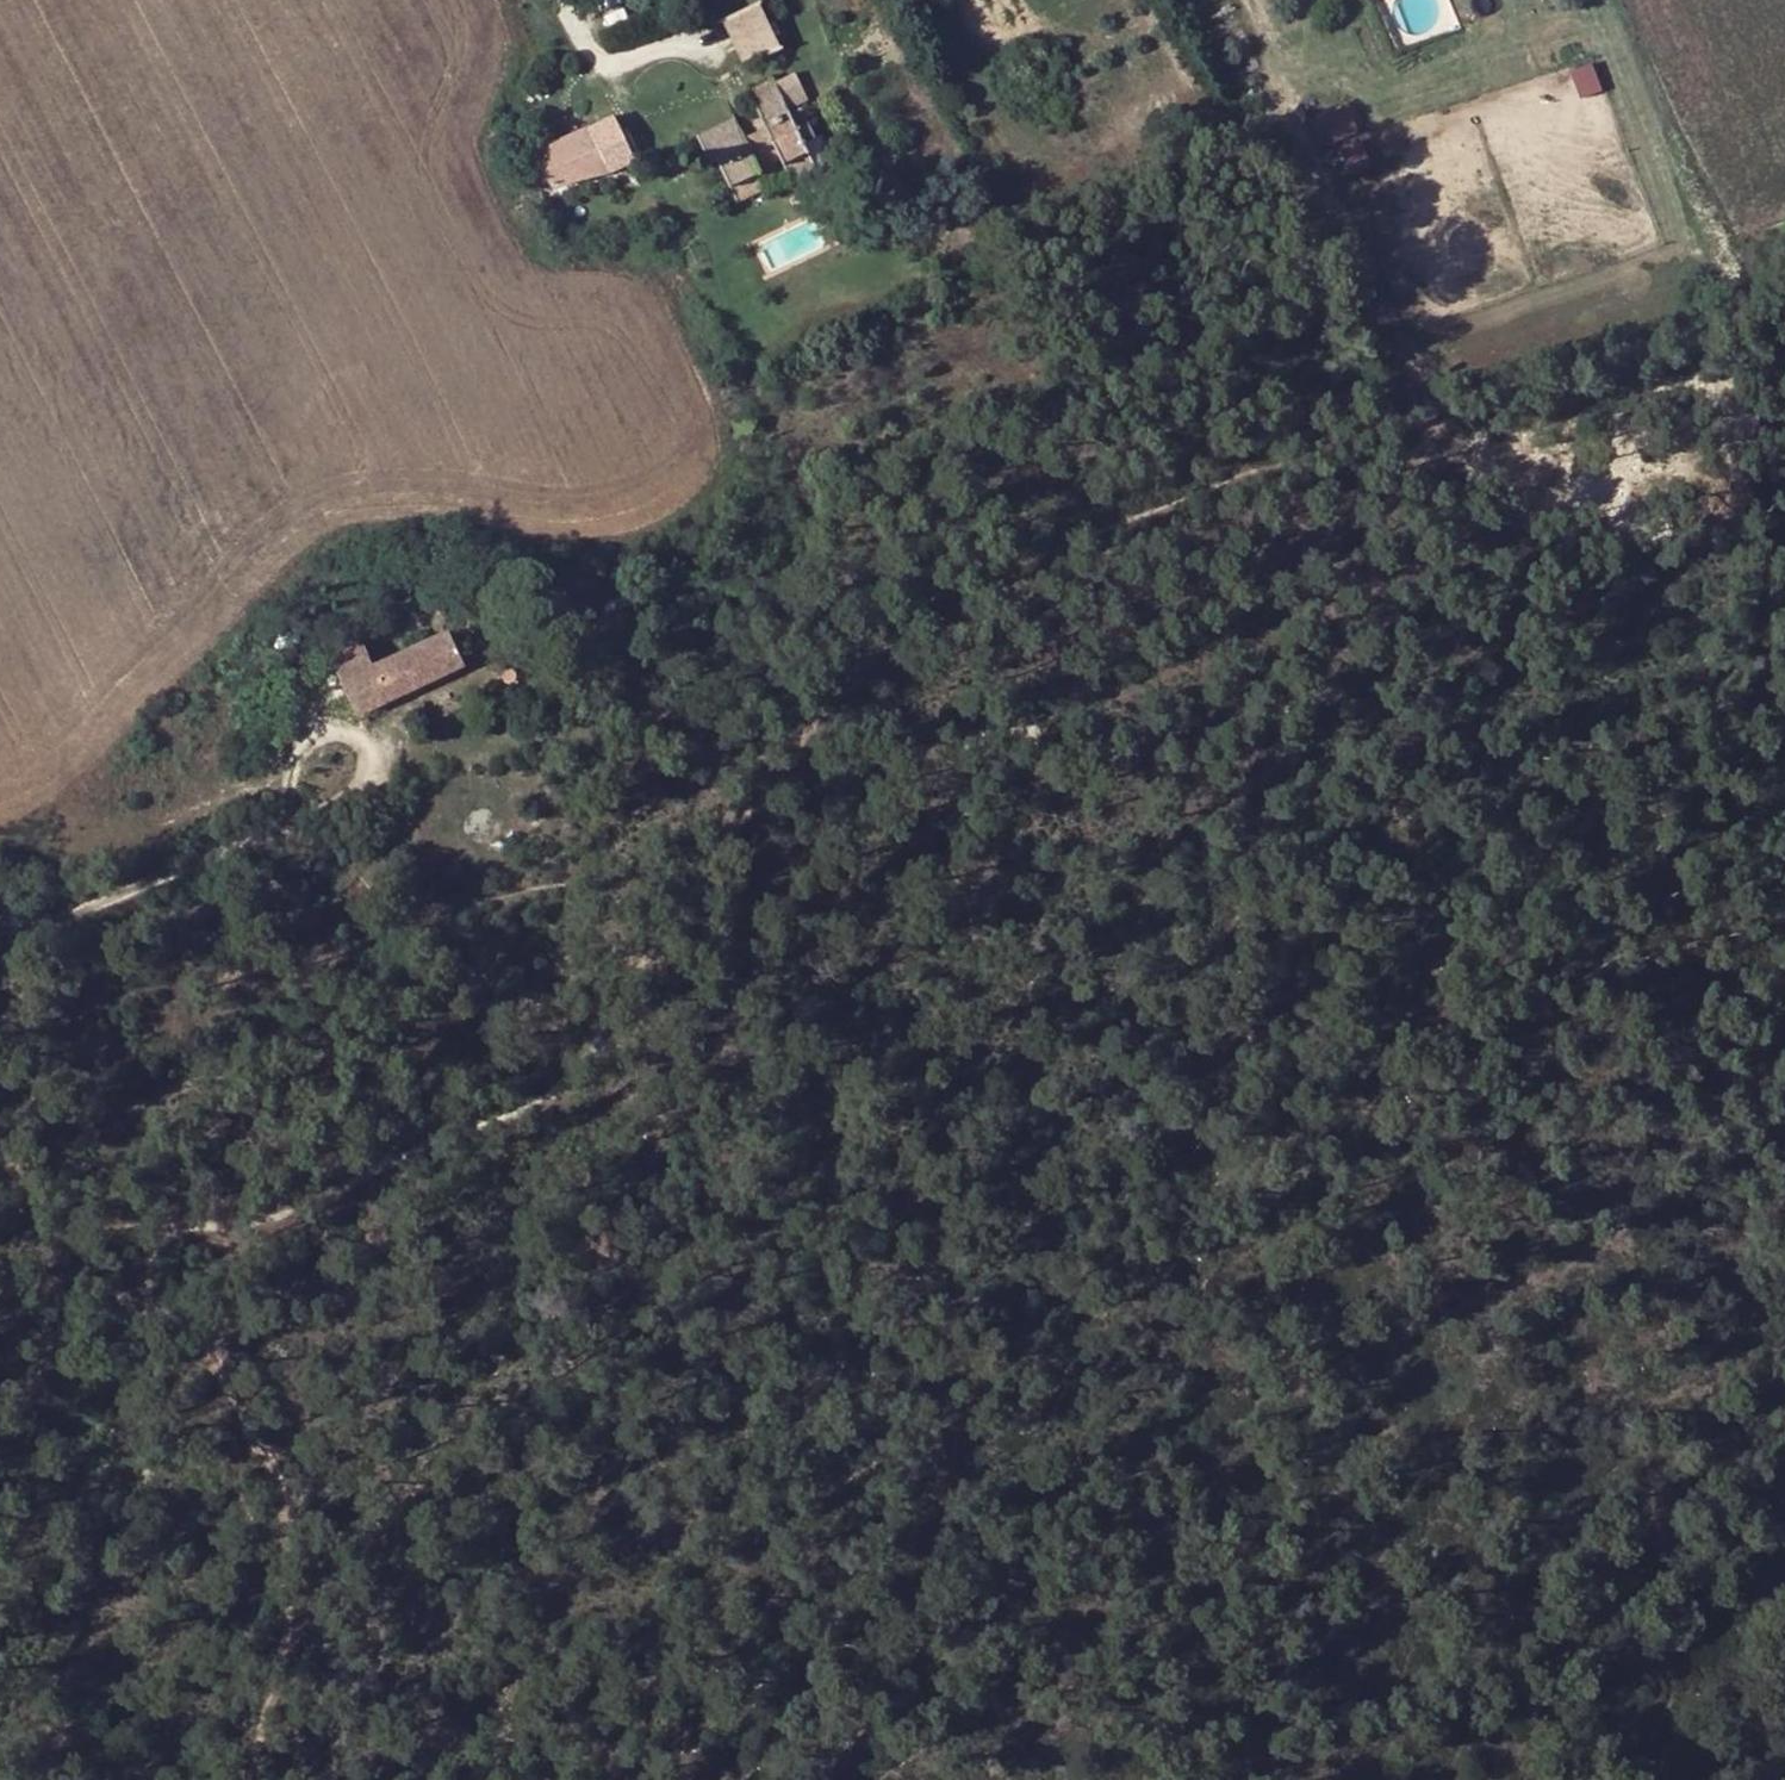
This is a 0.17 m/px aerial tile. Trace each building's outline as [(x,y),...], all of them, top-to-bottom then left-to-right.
[(743,70),(777,53),(754,6),(720,23),(743,70)] [(738,132),(734,124),(696,142),(708,169),(716,166),(735,204),(767,188),(759,170),(779,159),(793,187),(816,174),(801,142),(815,136),(803,114),(790,121),(770,83),(746,94),(760,122),(738,132)] [(612,174),(632,158),(614,116),(536,156),(555,191),(574,180),(612,174)] [(356,715),(464,664),(443,623),(370,658),(336,674),(335,674),(356,715)] [(331,664),(336,674),(370,658),(353,626),(335,635),(346,656),(331,664)]
